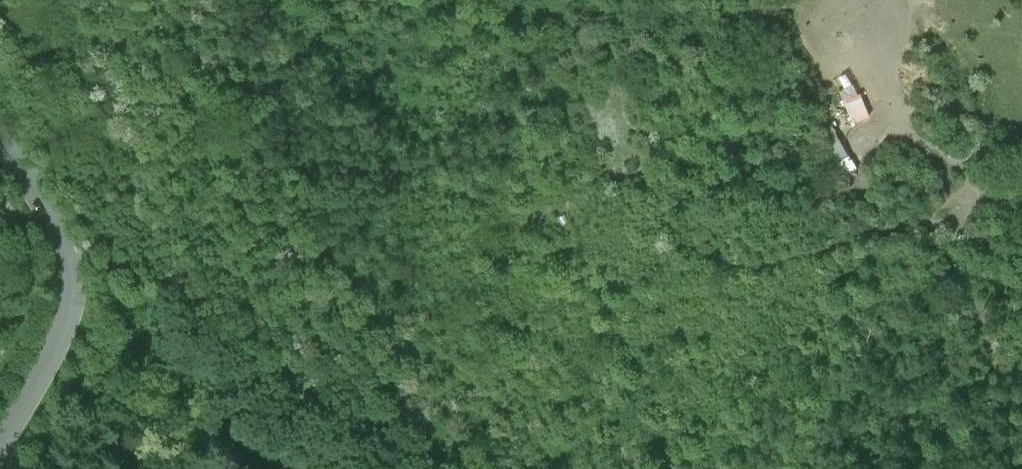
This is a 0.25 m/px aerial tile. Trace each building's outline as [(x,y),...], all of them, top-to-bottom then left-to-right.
[(857,120),(872,113),(858,82),(843,89),(857,120)]
